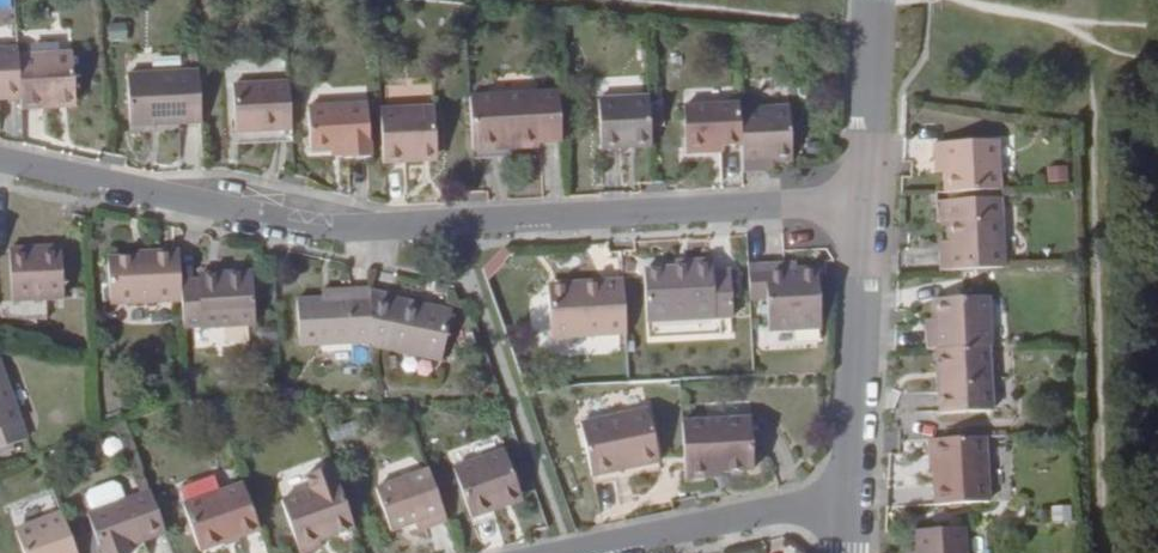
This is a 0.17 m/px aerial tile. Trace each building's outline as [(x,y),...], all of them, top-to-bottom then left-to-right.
[(19,100),(17,54),(17,49),(0,50),(0,100),(19,100)] [(73,52),(17,54),(19,100),(19,110),(56,108),(55,100),(75,99),(73,52)] [(129,125),(199,122),(197,71),(127,75),(129,125)] [(289,131),(287,83),(230,85),(232,133),(289,131)] [(471,149),(504,148),(504,143),(536,141),(560,140),(558,92),(468,97),(471,149)] [(599,152),(650,150),(647,98),(597,100),(599,152)] [(76,106),(75,99),(55,100),(56,108),(76,106)] [(712,147),(729,146),(739,145),(738,121),(737,104),(689,107),(691,154),(712,153),(712,147)] [(342,151),(342,158),(342,159),(366,159),(365,105),(309,107),(310,152),(328,151),(342,151)] [(431,106),(378,108),(381,161),(414,160),(414,152),(433,151),(431,106)] [(760,158),(771,157),(790,157),(789,120),(738,121),(739,145),(741,173),(760,172),(760,158)] [(931,140),(931,157),(945,157),(945,168),(946,189),(996,187),(994,137),(931,140)] [(433,159),(433,151),(414,152),(414,160),(433,159)] [(760,158),(760,172),(770,172),(771,157),(760,158)] [(945,157),(931,157),(931,168),(945,168),(945,157)] [(950,220),(950,240),(950,252),(938,252),(939,271),(1003,268),(1000,195),(936,198),(936,221),(950,220)] [(937,241),(938,252),(950,252),(950,240),(937,241)] [(9,301),(62,299),(59,246),(7,249),(9,301)] [(151,256),(140,256),(109,258),(110,302),(142,300),(142,304),(180,303),(179,285),(178,249),(151,250),(151,256)] [(672,262),(710,260),(710,253),(672,254),(672,262)] [(710,265),(710,260),(672,262),(641,264),(643,315),(730,310),(728,264),(710,265)] [(785,281),(784,267),(746,268),(747,290),(767,289),(768,319),(818,317),(817,280),(796,281),(785,281)] [(796,267),(784,267),(785,281),(796,281),(796,267)] [(246,275),(213,277),(213,285),(197,285),(179,285),(180,303),(181,326),(199,325),(199,328),(248,326),(246,275)] [(198,277),(197,285),(213,285),(213,277),(198,277)] [(547,338),(624,334),(621,281),(565,284),(566,295),(545,296),(547,338)] [(545,285),(545,296),(566,295),(565,284),(545,285)] [(368,291),(349,291),(349,297),(323,298),(299,300),(301,346),(370,343),(368,294),(368,291)] [(395,294),(368,294),(370,343),(370,344),(432,359),(443,311),(394,300),(395,294)] [(987,347),(990,347),(987,295),(937,298),(938,320),(938,332),(926,332),(926,350),(940,349),(987,347)] [(925,320),(926,332),(938,332),(938,320),(925,320)] [(987,347),(940,349),(941,391),(937,391),(938,415),(989,412),(987,347)] [(17,442),(0,394),(0,449),(17,442)] [(579,420),(590,475),(656,461),(645,406),(579,420)] [(708,470),(726,469),(752,468),(750,419),(681,423),(683,479),(708,477),(708,470)] [(986,503),(983,437),(931,440),(932,470),(934,505),(986,503)] [(931,440),(923,440),(924,471),(932,470),(931,440)] [(468,517),(500,505),(497,497),(516,489),(502,449),(451,468),(468,517)] [(352,528),(330,465),(295,478),(297,485),(276,493),(297,552),(300,552),(319,546),(317,540),(352,528)] [(417,532),(446,522),(426,470),(373,489),(388,530),(414,522),(417,532)] [(195,552),(257,530),(240,484),(179,506),(195,552)] [(85,503),(88,512),(122,499),(119,491),(115,489),(87,499),(85,503)] [(497,497),(500,505),(519,498),(516,489),(497,497)] [(148,490),(122,499),(88,512),(85,513),(99,552),(128,552),(125,547),(164,533),(148,490)] [(61,514),(13,530),(21,552),(76,552),(61,514)] [(918,530),(919,552),(967,552),(967,528),(918,530)]
